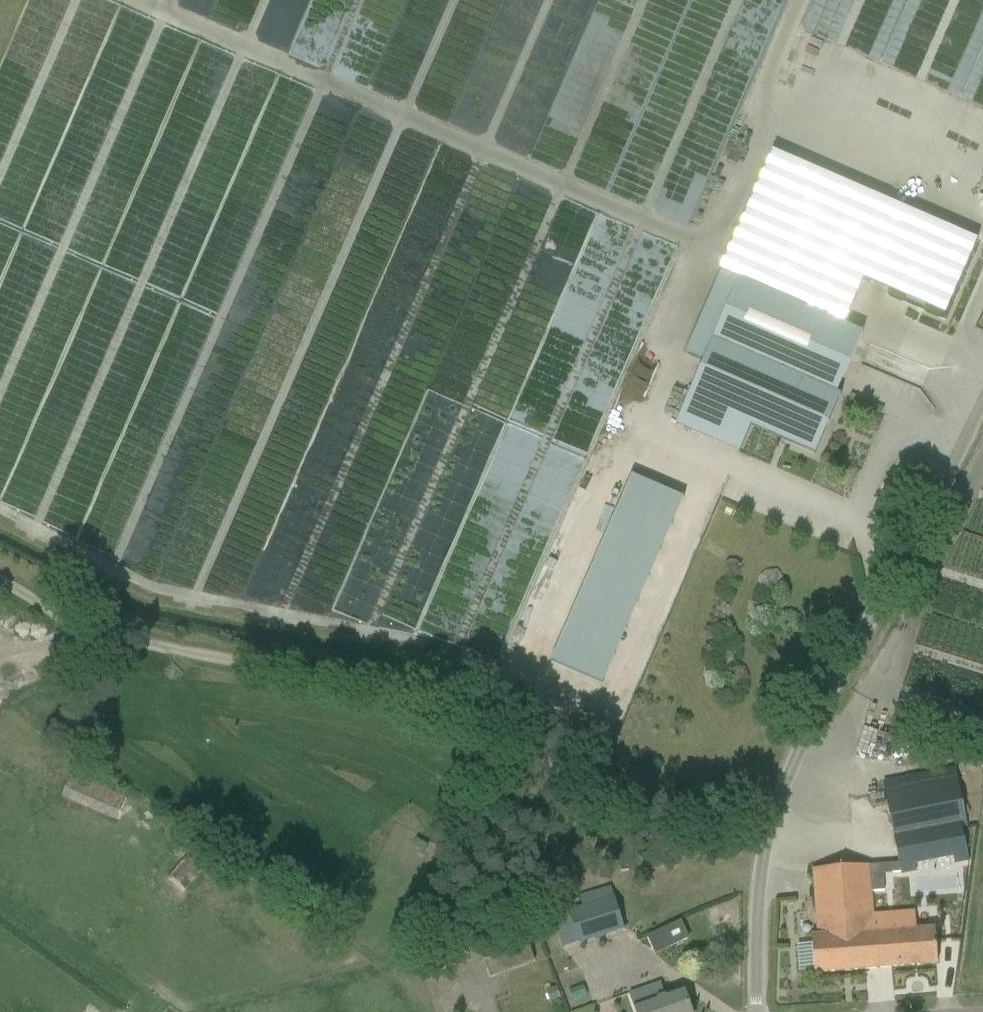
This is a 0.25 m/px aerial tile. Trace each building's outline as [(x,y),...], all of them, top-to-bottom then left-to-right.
[(81,218),(107,267),(152,155),(140,150),(147,142),(141,131),(139,135),(120,128),(136,90),(122,107),(117,97),(108,93),(99,98),(95,107),(94,107),(83,134),(89,138),(75,145),(64,141),(63,143),(45,136),(0,247),(0,296),(1,295),(14,299),(7,316),(18,310),(23,318),(27,313),(36,330),(81,218)] [(735,240),(721,272),(843,325),(863,280),(944,315),(977,241),(792,160),(753,248),(735,240)] [(815,455),(841,396),(817,385),(843,325),(721,272),(686,352),(704,360),(687,399),(751,427),(815,455)] [(126,799),(73,774),(63,797),(115,821),(126,799)] [(958,776),(885,791),(902,876),(971,862),(963,826),(968,825),(958,776)] [(726,816),(736,818),(739,805),(729,802),(726,816)] [(212,858),(198,847),(173,879),(186,889),(212,858)] [(869,866),(850,867),(855,933),(860,933),(861,945),(867,944),(868,949),(877,949),(878,969),(937,965),(934,927),(887,931),(885,913),(873,914),(871,892),(884,891),(883,873),(870,874),(869,866)] [(815,974),(878,969),(877,949),(868,949),(867,944),(861,945),(860,933),(855,933),(850,867),(814,870),(819,935),(812,936),(815,974)] [(579,943),(606,935),(625,929),(615,898),(569,913),(579,943)] [(664,929),(673,946),(689,939),(681,921),(664,929)] [(490,978),(535,961),(521,923),(476,939),(490,978)] [(719,966),(712,958),(704,966),(711,974),(719,966)] [(636,1011),(692,1011),(684,989),(664,996),(660,984),(630,994),(636,1011)] [(557,988),(546,991),(549,1003),(561,999),(557,988)]
